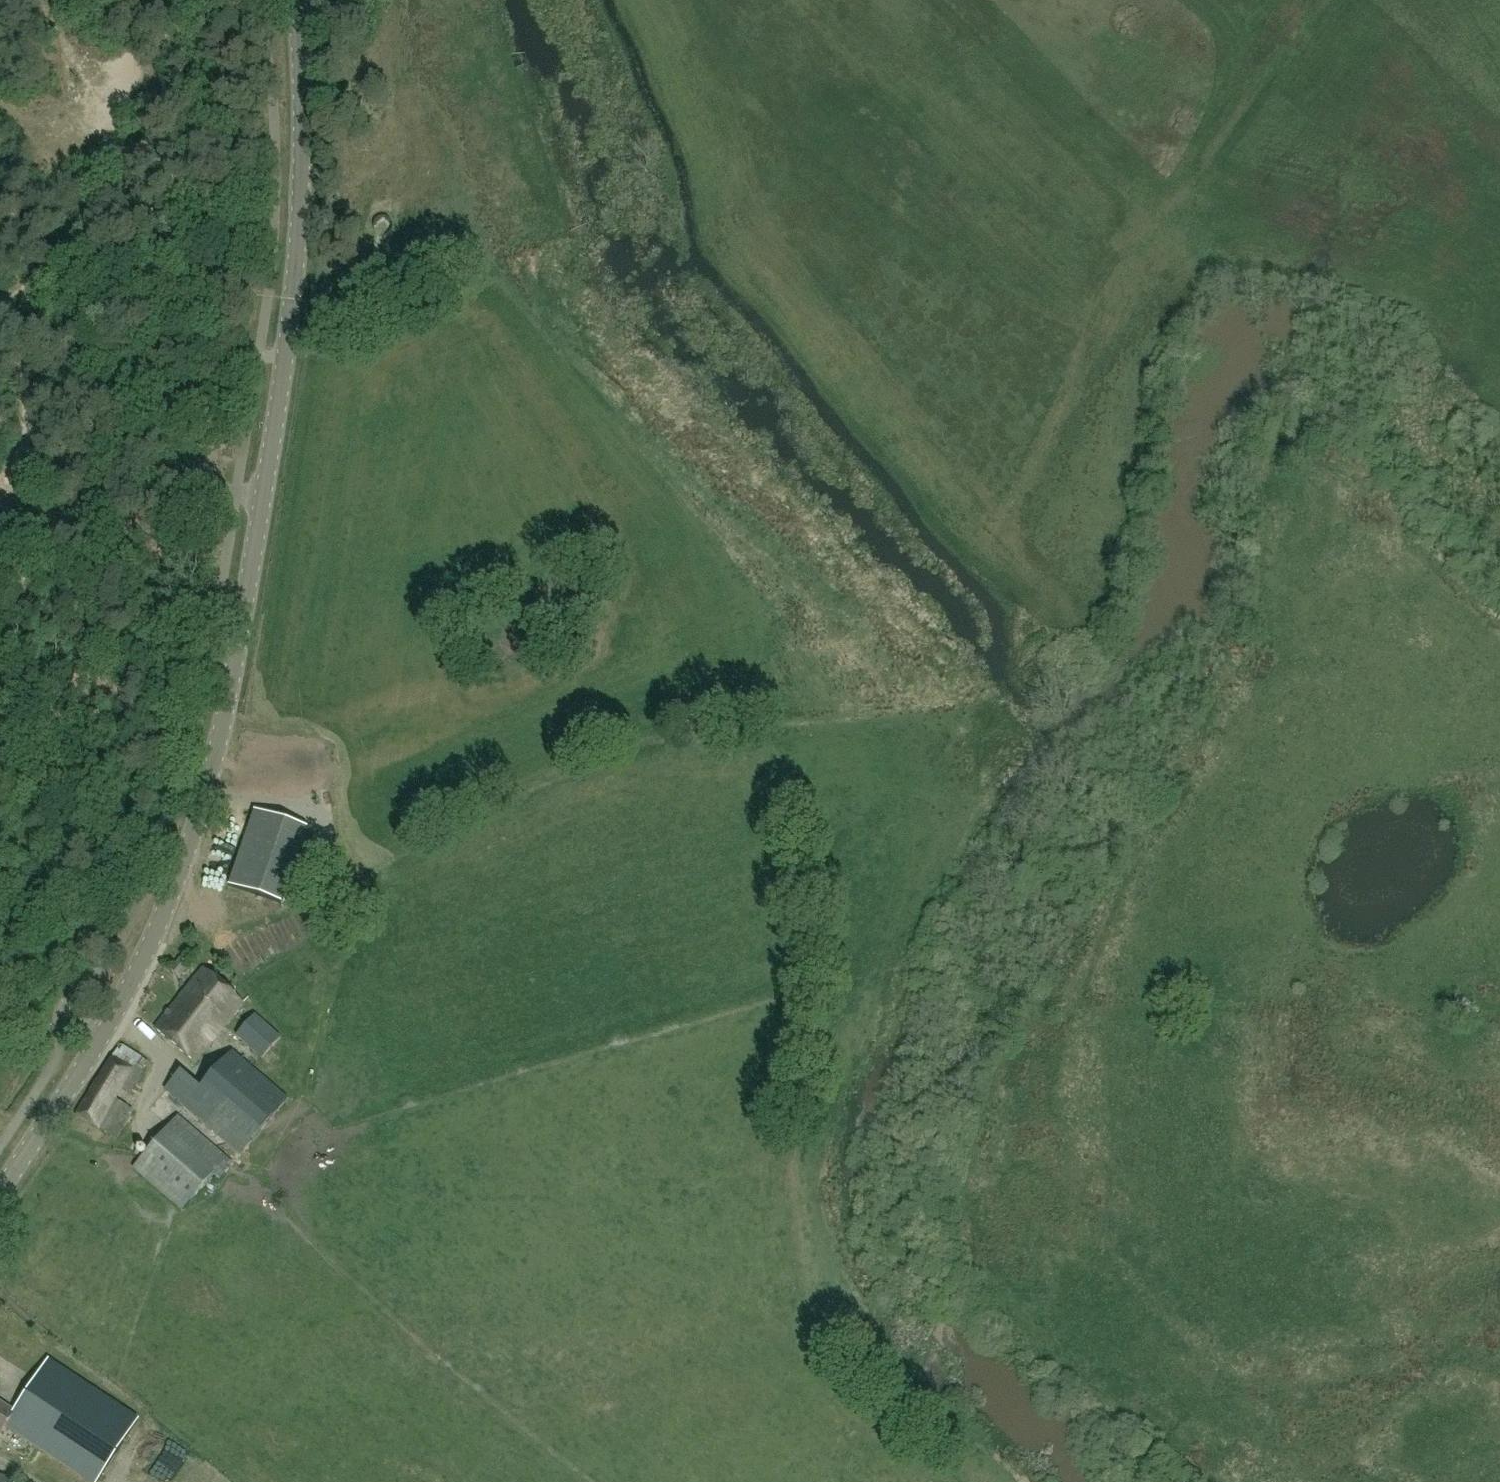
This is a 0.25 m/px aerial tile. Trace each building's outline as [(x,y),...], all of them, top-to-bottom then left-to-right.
[(377,229),(377,233),(380,233),(384,234),(388,232),(390,228),(391,224),(391,221),(388,218),(384,217),(380,217),(377,220),(376,222),(376,227),(377,229)] [(282,904),(308,828),(255,810),(229,886),(282,904)] [(180,977),(190,964),(180,958),(172,970),(180,977)] [(194,1062),(242,1002),(202,969),(154,1030),(194,1062)] [(263,1058),(282,1036),(255,1013),(236,1034),(263,1058)] [(116,1052),(133,1060),(138,1050),(121,1041),(116,1052)] [(240,1154),(288,1096),(234,1051),(201,1087),(181,1070),(164,1089),(240,1154)] [(114,1055),(77,1114),(101,1129),(118,1100),(125,1089),(137,1068),(114,1055)] [(144,1155),(133,1168),(182,1210),(214,1173),(221,1179),(234,1163),(227,1157),(178,1116),(144,1155)] [(138,1417),(49,1359),(15,1412),(0,1402),(0,1432),(1,1433),(6,1426),(91,1481),(95,1481),(138,1417)]
